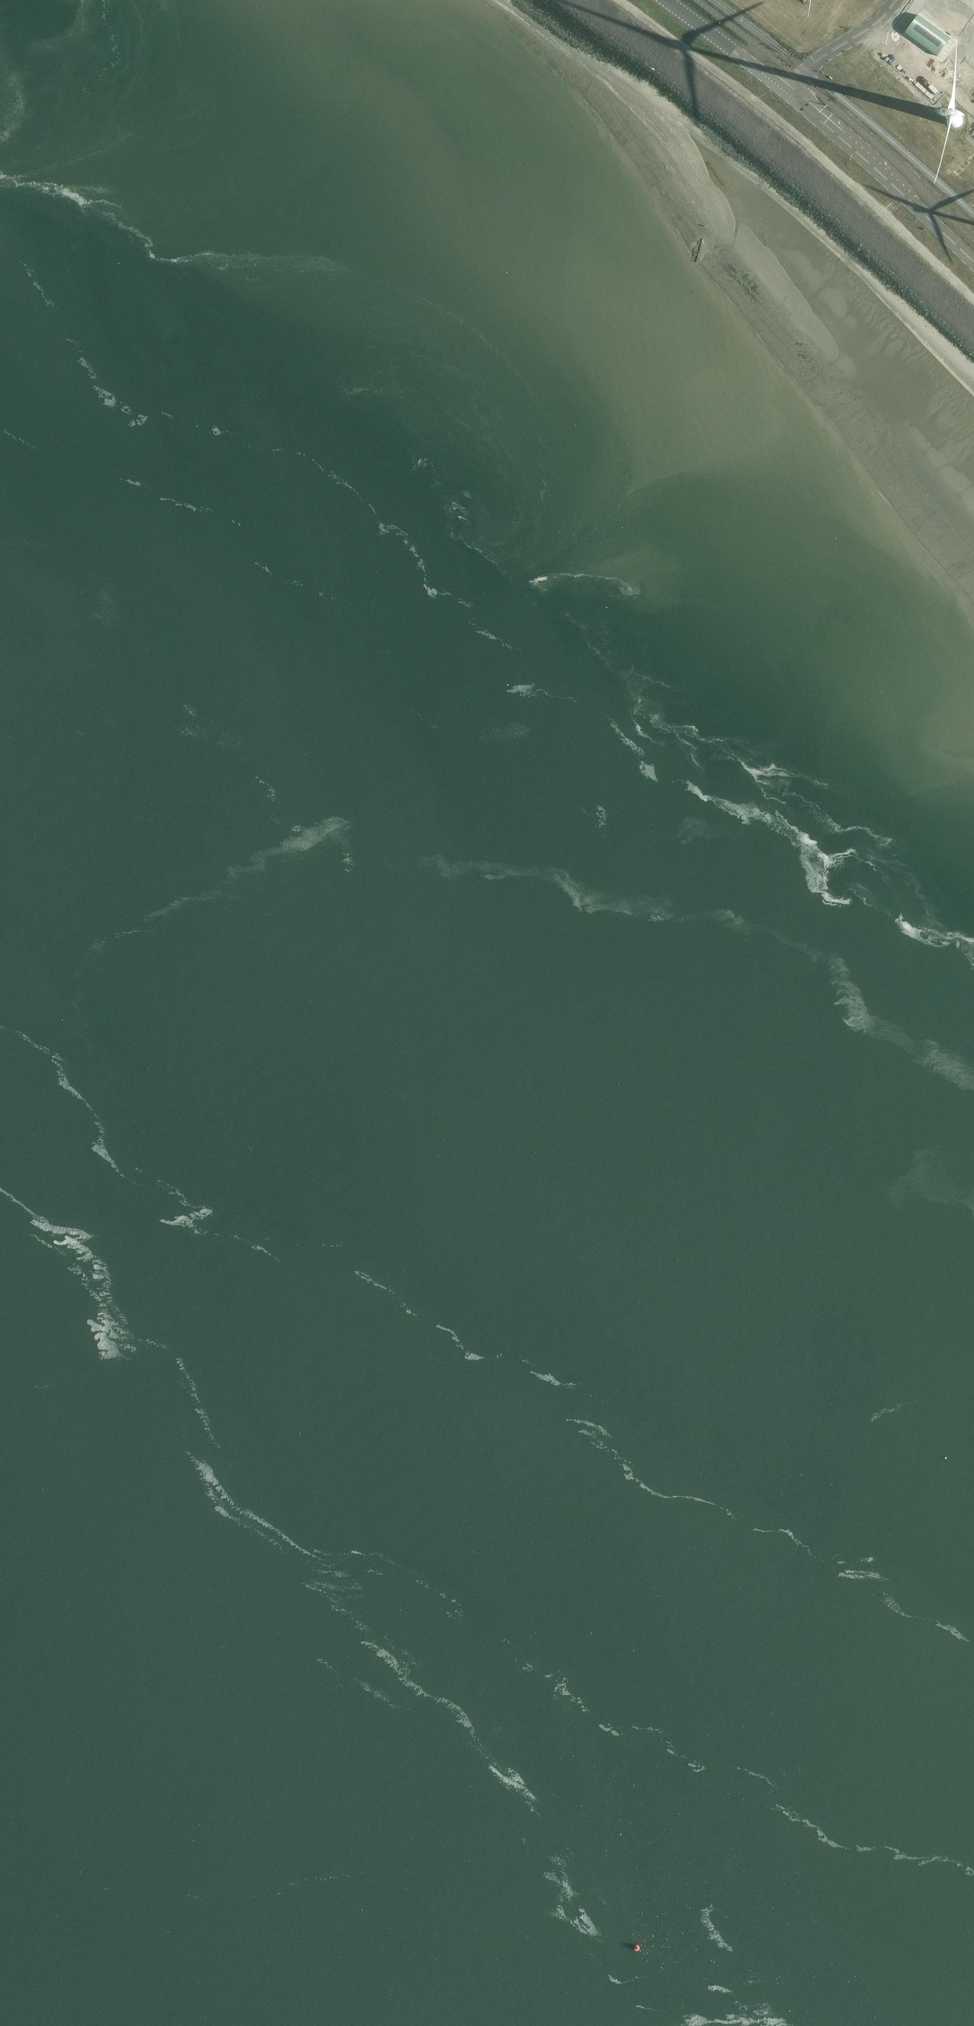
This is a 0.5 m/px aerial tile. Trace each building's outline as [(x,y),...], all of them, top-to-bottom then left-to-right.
[(948,118),(948,119),(948,121),(949,123),(950,125),(951,126),(953,127),(955,128),(957,127),(959,127),(960,126),(962,124),(962,122),(963,120),(963,119),(962,117),(961,115),(960,114),(958,113),(956,113),(954,113),(952,113),(950,114),(949,116),(948,118)]
